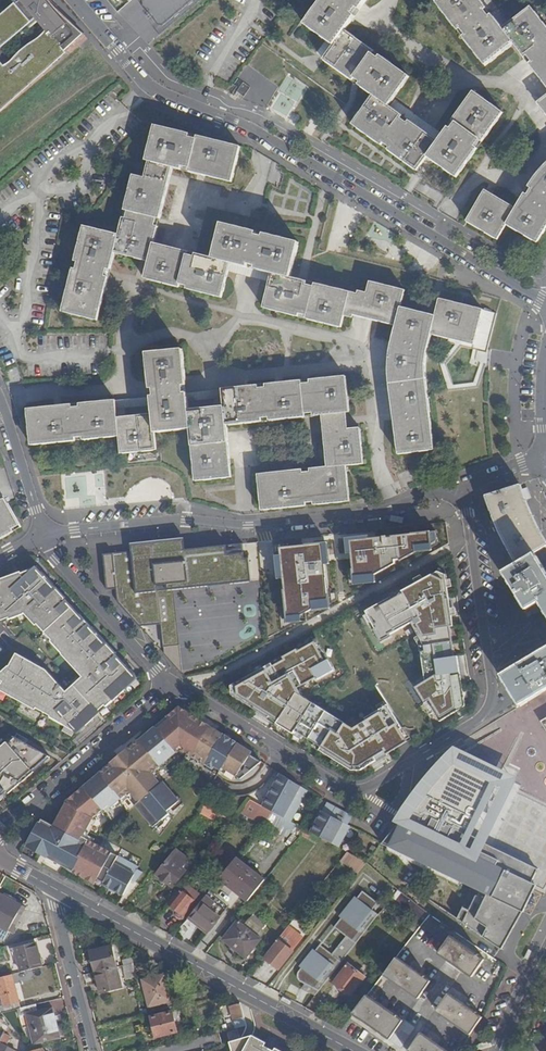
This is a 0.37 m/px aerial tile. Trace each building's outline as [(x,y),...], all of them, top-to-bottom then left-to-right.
[(68,56),(85,39),(49,0),(5,0),(0,5),(0,113),(68,56)] [(305,24),(326,40),(327,40),(334,45),(324,60),(329,63),(353,81),(355,78),(358,80),(361,82),(359,85),(373,95),(352,124),(382,146),(384,143),(389,147),(387,150),(405,162),(417,171),(418,170),(427,157),(434,161),(445,169),(456,177),(477,148),(475,146),(477,143),(479,141),(482,142),(503,113),(474,92),(463,107),(453,121),(455,123),(451,129),(449,127),(443,135),(438,142),(409,121),(407,123),(401,119),(403,116),(388,106),(393,99),(409,77),(380,56),(378,58),(372,54),(374,51),(345,31),(355,16),(352,14),(357,8),(359,10),(366,0),(322,0),(316,10),(305,24)] [(437,3),(459,31),(461,29),(465,35),(463,37),(485,66),(514,44),(524,58),(527,56),(531,61),(529,63),(545,85),(545,27),(531,7),(509,24),(502,30),(497,23),(491,15),(489,17),(484,12),(487,10),(482,3),(479,0),(441,0),(437,3)] [(490,0),(479,0),(482,3),(487,10),(491,15),(497,23),(502,30),(509,24),(490,0)] [(327,40),(317,55),(324,60),(334,45),(327,40)] [(241,82),(235,91),(242,97),(249,88),(241,82)] [(538,103),(545,113),(545,96),(538,103)] [(393,99),(388,106),(403,116),(409,121),(438,142),(443,135),(393,99)] [(427,350),(431,334),(474,345),(483,310),(439,299),(435,316),(401,307),(405,291),(370,282),(366,297),(315,284),(314,287),(306,285),(307,282),(301,280),(290,277),(299,243),(264,234),(263,237),(256,235),(256,232),(222,224),(213,258),(204,256),(195,254),(195,257),(188,255),(188,252),(172,248),(153,244),(158,226),(155,226),(155,223),(156,218),(159,219),(169,180),(170,178),(173,167),(178,168),(181,169),(182,166),(189,168),(188,171),(202,174),(206,175),(221,179),(232,182),(240,147),(197,136),(196,139),(189,138),(190,134),(155,126),(146,160),(149,161),(149,162),(147,170),(145,178),(134,175),(125,211),(128,211),(126,218),(123,217),(119,235),(84,226),(75,261),(78,262),(76,269),(73,269),(63,312),(97,320),(99,313),(104,294),(108,279),(108,277),(105,276),(107,269),(110,270),(110,269),(112,261),(114,252),(141,259),(149,261),(145,278),(179,286),(179,283),(188,285),(187,288),(222,297),(229,271),(231,263),(235,264),(269,272),(272,273),(270,281),(264,308),(284,313),(299,317),(300,314),(307,315),(306,318),(327,324),(341,327),(345,313),(375,320),(396,325),(392,342),(391,346),(390,353),(389,363),(389,372),(390,384),(395,427),(399,454),(434,450),(425,380),(425,379),(425,365),(427,350)] [(541,170),(535,177),(529,187),(531,189),(528,194),(525,193),(520,201),(516,209),(490,194),(485,190),(467,221),(498,239),(506,224),(537,242),(545,228),(545,165),(541,170)] [(112,261),(110,269),(145,278),(149,261),(141,259),(139,268),(112,261)] [(270,281),(272,273),(269,272),(235,264),(231,263),(229,271),(270,281)] [(428,278),(418,276),(416,282),(426,285),(428,278)] [(72,405),(28,409),(31,445),(76,440),(76,437),(83,436),(83,440),(119,436),(120,453),(157,450),(155,432),(190,428),(196,481),(232,477),(226,424),(237,424),(262,421),(262,418),(269,417),(269,420),(306,417),(306,414),(313,413),(314,416),(322,415),(327,467),(310,469),(310,471),(303,472),(303,469),(258,474),(262,510),(307,505),(306,502),(313,502),(314,505),(350,501),(346,465),(363,464),(359,428),(348,429),(347,413),(350,412),(346,376),(310,379),(310,382),(303,383),(302,380),(265,384),(266,387),(258,388),(258,385),(233,387),(222,389),(223,406),(216,407),(188,410),(188,402),(187,393),(184,393),(183,386),(186,385),(186,383),(182,349),(147,353),(150,387),(150,389),(153,389),(154,396),(151,396),(152,406),(153,414),(126,417),(118,417),(116,401),(80,404),(80,407),(73,408),(72,405)] [(222,389),(187,393),(188,402),(215,400),(216,407),(223,406),(222,389)] [(151,396),(116,401),(118,417),(126,417),(125,408),(152,406),(151,396)] [(105,472),(64,473),(65,506),(106,504),(105,472)] [(518,479),(522,490),(524,496),(525,499),(527,503),(529,510),(532,515),(533,518),(535,521),(536,524),(538,528),(540,532),(545,529),(545,519),(545,517),(542,512),(540,506),(538,500),(535,492),(532,485),(529,476),(518,479)] [(545,547),(545,541),(542,535),(540,532),(538,528),(536,524),(535,521),(533,518),(532,515),(529,510),(527,503),(525,499),(524,496),(522,490),(518,479),(485,490),(488,499),(489,503),(491,507),(493,513),(495,519),(496,522),(498,527),(501,534),(504,538),(507,544),(509,549),(513,556),(515,560),(517,564),(504,572),(527,610),(540,602),(545,611),(545,572),(535,553),(545,547)] [(5,499),(0,502),(0,539),(14,531),(12,529),(19,525),(5,499)] [(445,531),(282,545),(291,628),(446,546),(445,531)] [(132,551),(154,549),(154,553),(183,549),(182,538),(131,543),(132,551)] [(132,551),(103,554),(107,590),(116,589),(118,603),(139,626),(162,624),(159,591),(174,589),(252,581),(249,558),(245,558),(243,543),(183,549),(154,553),(154,549),(132,551)] [(0,580),(0,622),(8,619),(9,620),(25,614),(81,675),(64,690),(44,668),(14,656),(9,669),(8,669),(0,675),(0,690),(77,733),(94,718),(93,716),(105,705),(106,706),(124,690),(123,688),(136,676),(130,669),(126,672),(122,667),(112,656),(116,653),(82,616),(80,618),(66,602),(67,600),(36,566),(0,580)] [(377,605),(366,611),(368,614),(376,628),(375,629),(382,642),(392,636),(391,634),(412,623),(418,633),(420,637),(424,645),(425,651),(422,651),(425,672),(426,681),(424,682),(417,686),(416,687),(425,701),(426,703),(429,701),(435,712),(441,721),(461,709),(466,705),(463,685),(458,655),(455,656),(455,655),(453,641),(451,627),(450,626),(454,625),(453,619),(452,612),(449,594),(448,590),(447,583),(446,574),(438,571),(431,575),(422,580),(415,584),(403,590),(402,591),(404,593),(393,599),(392,597),(377,605)] [(174,589),(159,591),(162,624),(164,648),(180,646),(174,589)] [(404,593),(402,591),(402,589),(391,595),(392,597),(393,599),(404,593)] [(82,616),(67,600),(66,602),(80,618),(82,616)] [(375,629),(376,628),(368,614),(364,616),(372,630),(375,629)] [(421,646),(422,651),(425,651),(424,645),(420,637),(417,639),(421,645),(421,646)] [(253,673),(232,685),(233,695),(254,708),(270,717),(271,715),(280,721),(278,723),(294,733),(295,733),(296,730),(301,734),(303,734),(316,742),(322,746),(320,749),(334,758),(341,762),(342,763),(353,770),(362,770),(378,760),(376,756),(385,750),(388,754),(398,747),(408,741),(407,739),(401,729),(403,728),(399,721),(389,704),(387,705),(381,709),(376,712),(366,718),(368,720),(367,721),(356,727),(354,728),(345,723),(327,711),(303,695),(302,694),(298,688),(314,679),(315,681),(317,680),(335,670),(329,659),(326,661),(325,660),(316,642),(315,641),(299,650),(298,649),(283,657),(285,659),(274,665),(272,663),(253,673)] [(319,641),(316,642),(325,660),(328,658),(319,641)] [(180,646),(164,648),(165,655),(183,675),(180,646)] [(502,675),(521,706),(545,691),(545,649),(502,675)] [(125,664),(116,653),(112,656),(122,667),(125,664)] [(272,662),(272,663),(274,665),(285,659),(283,657),(283,656),(272,662)] [(123,688),(124,690),(138,678),(136,676),(123,688)] [(415,683),(417,686),(424,682),(421,678),(415,683)] [(429,701),(426,703),(425,703),(432,714),(435,712),(429,701)] [(106,706),(105,705),(93,716),(94,718),(106,706)] [(116,890),(115,892),(123,896),(132,880),(135,882),(143,873),(137,870),(139,867),(83,837),(93,819),(108,806),(111,809),(130,793),(139,803),(135,807),(153,828),(170,814),(167,812),(180,802),(163,783),(161,785),(152,774),(171,758),(169,756),(180,747),(184,750),(183,752),(219,774),(222,769),(240,781),(263,764),(251,756),(253,754),(224,735),(224,736),(217,731),(215,733),(210,730),(211,728),(180,708),(139,740),(127,749),(110,763),(110,764),(99,773),(100,773),(65,802),(66,803),(53,826),(42,820),(40,823),(38,822),(27,843),(28,844),(26,847),(48,858),(73,872),(95,885),(98,879),(103,882),(102,884),(110,889),(111,887),(113,888),(116,890)] [(270,717),(269,719),(278,724),(278,723),(280,721),(271,715),(270,717)] [(405,727),(403,728),(401,729),(407,739),(409,737),(411,736),(405,727)] [(51,757),(12,735),(0,746),(0,802),(51,757)] [(385,750),(376,756),(378,760),(379,761),(389,755),(388,754),(385,750)] [(455,752),(450,756),(499,780),(479,821),(475,819),(467,835),(483,842),(513,780),(455,752)] [(482,892),(523,912),(524,912),(537,885),(532,883),(539,869),(483,842),(467,835),(475,819),(479,821),(499,780),(450,756),(436,771),(431,778),(421,790),(407,809),(408,810),(403,820),(402,820),(382,844),(482,892)] [(267,798),(262,806),(273,812),(291,822),(308,791),(280,773),(275,783),(277,784),(275,787),(273,786),(269,793),(271,794),(269,799),(267,798)] [(263,825),(264,824),(273,812),(262,806),(250,800),(240,812),(263,825)] [(321,811),(310,832),(312,833),(339,848),(350,827),(348,825),(352,816),(327,803),(322,811),(321,811)] [(228,828),(233,821),(204,805),(199,812),(228,828)] [(280,828),(278,832),(288,837),(293,830),(297,825),(291,822),(273,812),(264,824),(273,829),(275,825),(280,828)] [(306,829),(297,825),(293,830),(301,835),(306,829)] [(306,829),(301,835),(308,839),(312,833),(310,832),(306,829)] [(176,849),(157,875),(173,888),(193,862),(176,849)] [(347,852),(341,860),(359,873),(367,863),(347,852)] [(246,903),(265,880),(238,856),(218,880),(246,903)] [(186,883),(169,904),(184,916),(200,894),(186,883)] [(373,908),(378,901),(364,889),(357,898),(355,897),(342,913),(345,915),(336,926),(349,935),(334,954),(322,944),(315,952),(313,950),(303,963),(305,965),(298,974),(298,975),(298,977),(298,978),(299,979),(300,981),(319,991),(378,915),(373,908)] [(409,910),(415,903),(398,890),(393,895),(398,899),(397,900),(409,910)] [(523,912),(482,892),(479,897),(478,896),(463,923),(502,950),(509,937),(514,928),(523,912)] [(21,904),(0,893),(0,927),(6,930),(21,904)] [(430,915),(415,903),(409,910),(421,919),(424,922),(430,915)] [(14,928),(11,927),(23,906),(21,904),(6,930),(9,931),(9,930),(12,932),(14,928)] [(220,917),(202,904),(191,917),(194,919),(209,931),(220,917)] [(249,918),(243,926),(257,936),(263,929),(249,918)] [(415,933),(424,922),(421,919),(417,924),(415,922),(410,929),(415,933)] [(261,939),(257,936),(243,926),(238,921),(223,940),(246,958),(261,939)] [(335,928),(325,946),(335,953),(346,935),(335,928)] [(293,949),(302,937),(291,929),(281,942),(279,941),(265,959),(279,969),(294,950),(293,949)] [(484,959),(451,936),(438,953),(472,977),(484,959)] [(42,967),(39,953),(36,942),(15,948),(16,952),(21,972),(42,967)] [(117,967),(112,946),(90,951),(92,959),(96,972),(117,967)] [(431,981),(397,957),(384,975),(419,999),(431,981)] [(135,975),(133,963),(124,965),(122,966),(125,978),(135,975)] [(366,977),(349,964),(334,983),(351,996),(366,977)] [(122,987),(117,967),(96,972),(101,992),(122,987)] [(172,1001),(165,974),(153,977),(153,978),(154,984),(144,986),(149,1006),(172,1001)] [(12,975),(0,978),(0,990),(3,1003),(0,1003),(0,1011),(2,1013),(18,1009),(21,1008),(12,975)] [(154,984),(153,978),(153,977),(143,980),(141,980),(147,1007),(149,1006),(144,986),(154,984)] [(370,991),(373,993),(382,981),(380,979),(370,991)] [(436,1011),(470,1035),(482,1018),(449,994),(436,1011)] [(367,996),(354,1013),(398,1043),(399,1041),(402,1040),(404,1042),(413,1028),(367,996)] [(244,1018),(240,1003),(230,1007),(235,1021),(244,1018)] [(54,1030),(48,1009),(38,1011),(36,1004),(21,1008),(18,1009),(19,1016),(27,1014),(30,1027),(34,1043),(60,1037),(58,1029),(54,1030)] [(58,1029),(53,1007),(48,1009),(54,1030),(58,1029)] [(177,1031),(172,1012),(151,1017),(156,1037),(177,1031)] [(245,1026),(244,1018),(235,1021),(236,1025),(224,1028),(225,1031),(245,1026)] [(224,1028),(222,1019),(214,1021),(213,1021),(216,1033),(217,1033),(225,1031),(224,1028)] [(276,1048),(278,1045),(273,1042),(268,1040),(266,1043),(252,1035),(252,1036),(240,1039),(238,1031),(228,1034),(231,1042),(230,1042),(232,1050),(281,1050),(276,1048)] [(421,1033),(409,1050),(446,1050),(421,1033)] [(6,1046),(11,1038),(4,1034),(1,1040),(0,1041),(0,1050),(15,1050),(6,1046)] [(279,1042),(269,1037),(268,1040),(273,1042),(278,1045),(279,1042)] [(459,1050),(462,1050),(467,1041),(465,1039),(459,1050)]
